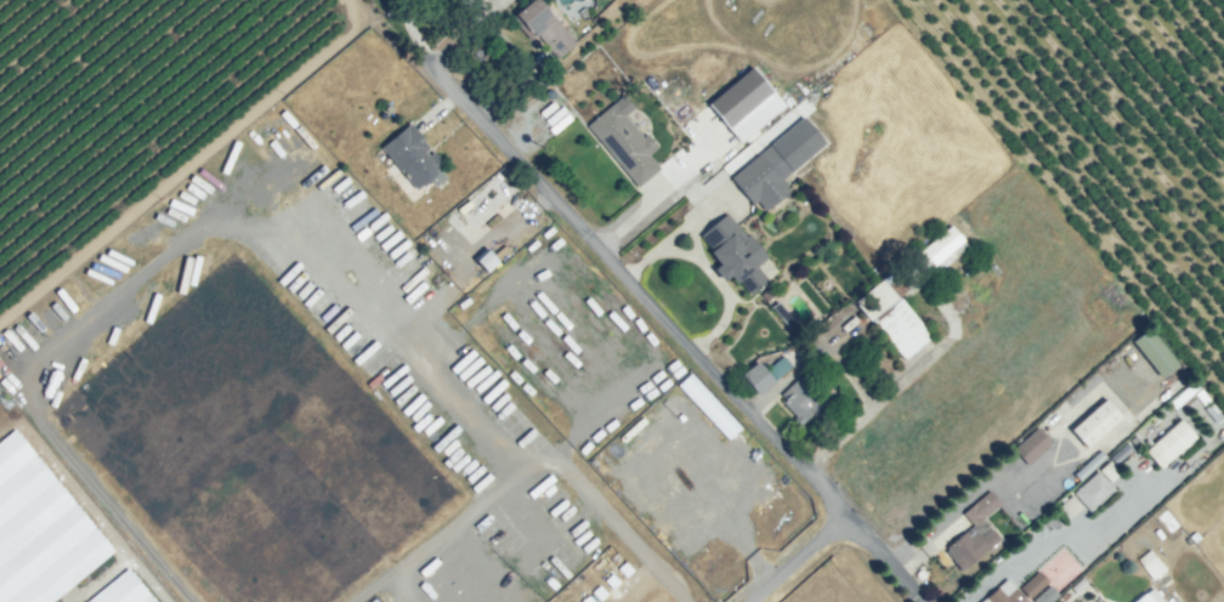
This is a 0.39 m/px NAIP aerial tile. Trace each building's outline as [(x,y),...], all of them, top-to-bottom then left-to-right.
[(515,15),(534,0),(539,0),(551,15),(551,16),(563,29),(571,24),(580,36),(573,41),(574,42),(555,58),(537,34),(534,36),(528,40),(511,17),(515,15)] [(582,18),(577,11),(584,6),(589,12),(582,18)] [(752,67),(784,106),(741,143),(707,103),(752,67)] [(636,186),(586,125),(623,95),(633,108),(624,115),(642,137),(646,134),(657,147),(648,154),(659,167),(636,186)] [(764,210),(756,200),(752,204),(730,177),(801,118),(823,144),(782,178),(787,184),(784,187),(788,191),(764,210)] [(415,189),(380,147),(408,123),(421,137),(420,138),(427,148),(424,150),(427,155),(432,152),(443,164),(438,167),(440,170),(415,189)] [(408,227),(398,220),(402,214),(412,222),(408,227)] [(750,295),(738,280),(733,284),(727,277),(722,282),(712,269),(718,265),(708,252),(712,250),(699,235),(726,214),(746,238),(739,243),(743,248),(737,252),(741,257),(747,252),(756,265),(754,267),(766,282),(750,295)] [(930,277),(925,271),(924,273),(911,257),(950,225),(963,240),(962,240),(971,251),(959,261),(954,256),(930,277)] [(496,261),(484,247),(472,258),(484,272),(496,261)] [(397,266),(392,261),(398,255),(403,260),(397,266)] [(359,277),(355,272),(367,262),(372,267),(359,277)] [(902,359),(871,320),(856,302),(880,280),(880,282),(895,269),(909,286),(895,299),(896,300),(899,297),(930,335),(902,359)] [(765,301),(760,294),(770,286),(776,294),(765,301)] [(379,313),(372,303),(378,300),(376,299),(381,295),(391,306),(386,309),(385,308),(379,313)] [(789,330),(770,306),(776,301),(795,325),(789,330)] [(1160,377),(1130,341),(1148,328),(1177,364),(1160,377)] [(764,370),(782,356),(790,367),(771,381),(764,370)] [(771,381),(773,382),(756,396),(741,374),(756,362),(764,370),(771,381)] [(806,428),(781,402),(783,398),(780,394),(801,373),(832,404),(806,428)] [(1174,408),(1169,402),(1192,381),(1198,387),(1174,408)] [(1203,405),(1194,394),(1200,388),(1209,401),(1203,405)] [(1086,448),(1070,430),(1104,398),(1121,416),(1086,448)] [(1216,424),(1203,409),(1211,403),(1223,418),(1216,424)] [(1160,468),(1144,451),(1179,419),(1195,436),(1195,437),(1198,442),(1182,456),(1177,453),(1160,468)] [(1026,465),(1013,449),(1037,427),(1052,442),(1026,465)] [(113,551),(49,601),(0,601),(0,441),(13,430),(17,433),(18,432),(21,435),(19,436),(22,439),(23,438),(25,441),(24,442),(29,448),(30,447),(33,450),(32,451),(36,458),(38,456),(40,459),(39,460),(41,464),(42,462),(45,465),(44,466),(49,472),(50,471),(52,473),(51,475),(56,482),(57,481),(59,483),(58,484),(61,488),(62,487),(64,489),(63,490),(68,496),(69,495),(72,499),(70,500),(75,506),(76,505),(79,507),(78,509),(80,511),(81,511),(84,513),(83,515),(87,521),(89,519),(91,522),(90,523),(95,530),(97,529),(100,532),(98,533),(102,539),(104,538),(107,540),(104,541),(108,545),(109,544),(112,546),(109,547),(113,551)] [(1078,479),(1073,473),(1099,450),(1101,451),(1123,431),(1128,436),(1078,479)] [(1133,445),(1128,439),(1134,435),(1139,439),(1133,445)] [(1112,464),(1109,459),(1126,443),(1130,448),(1112,464)] [(1110,482),(1098,470),(1109,461),(1120,473),(1110,482)] [(1089,511),(1072,492),(1096,470),(1114,489),(1089,511)] [(960,570),(953,562),(953,561),(945,551),(948,549),(946,547),(964,532),(971,526),(962,513),(974,502),(988,490),(999,502),(981,518),(998,539),(980,555),(979,553),(965,566),(960,570)] [(1071,517),(1060,505),(1071,494),(1082,506),(1071,517)] [(1194,543),(1188,536),(1194,532),(1200,538),(1194,543)] [(1155,577),(1146,564),(1143,567),(1137,558),(1149,549),(1164,569),(1155,577)] [(153,601),(154,601),(85,601),(126,568),(130,572),(131,572),(134,574),(132,575),(135,579),(136,578),(138,580),(137,581),(142,587),(143,586),(146,590),(144,590),(151,597),(152,596),(154,600),(153,601)] [(919,579),(923,579),(924,577),(924,573),(923,570),(920,569),(917,570),(916,573),(916,575),(917,578),(919,579)] [(1047,584),(1030,600),(1019,589),(1037,570),(1047,584)] [(1075,592),(1070,587),(1082,577),(1086,583),(1075,592)] [(1005,579),(1027,601),(980,601),(1005,579)] [(1032,601),(1048,601),(1056,595),(1047,584),(1030,600),(1032,601)] [(1158,596),(1164,601),(1132,601),(1145,592),(1152,587),(1155,592),(1157,590),(1161,595),(1158,596)] [(1092,600),(1084,597),(1087,590),(1093,592),(1092,600)] [(1067,597),(1062,601),(1060,601),(1056,597),(1062,592),(1067,597)]
